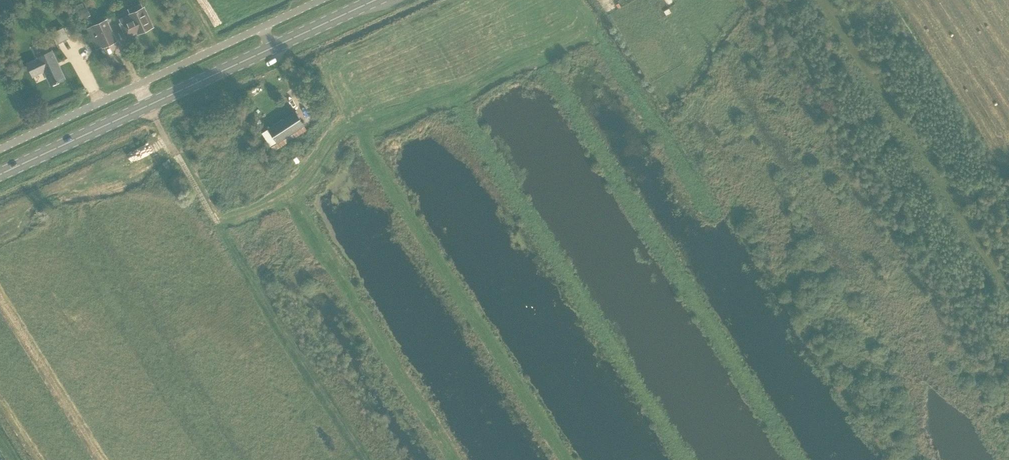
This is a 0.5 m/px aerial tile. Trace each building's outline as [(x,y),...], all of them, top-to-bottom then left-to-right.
[(655,12),(667,8),(664,0),(650,0),(655,12)] [(125,29),(124,29),(119,32),(121,38),(126,36),(127,38),(138,33),(138,35),(155,27),(146,6),(144,7),(142,2),(128,8),(130,13),(128,13),(129,14),(120,19),(125,29)] [(75,6),(82,20),(91,15),(87,7),(85,8),(82,3),(75,6)] [(116,41),(106,20),(88,28),(97,48),(103,45),(104,46),(116,41)] [(52,33),(58,44),(69,38),(63,27),(52,33)] [(45,71),(51,84),(65,77),(53,50),(38,57),(39,57),(28,62),(34,76),(45,71)] [(304,125),(296,111),(269,128),(278,142),(304,125)]
